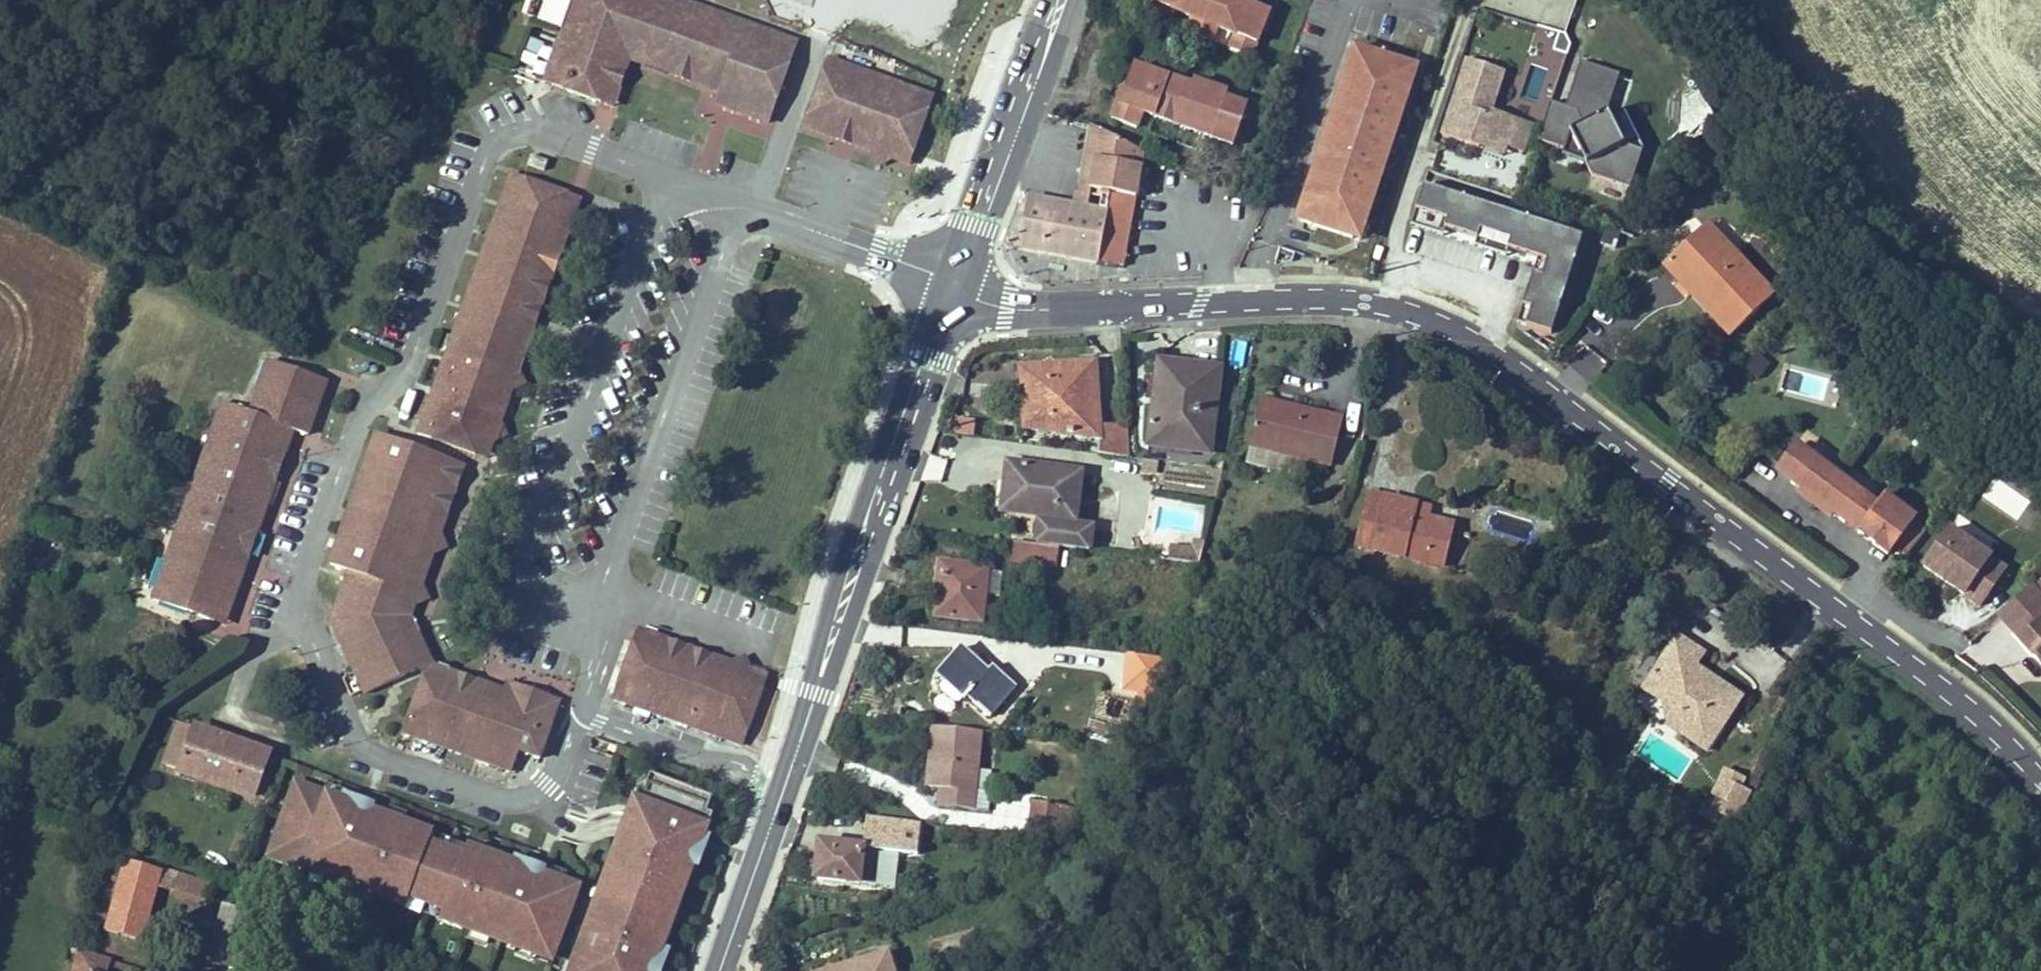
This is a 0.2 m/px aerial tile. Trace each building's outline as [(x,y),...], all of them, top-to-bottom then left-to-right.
[(799,43),(680,0),(575,0),(546,82),(590,98),(602,102),(624,43),(674,61),(726,80),(717,104),(770,123),(799,43)] [(1240,0),(1174,0),(1165,24),(1269,65),(1287,19),(1240,0)] [(529,35),(522,55),(545,64),(553,44),(529,35)] [(726,80),(674,61),(624,43),(602,102),(614,106),(631,59),(646,64),(722,91),(726,80)] [(1362,49),(1355,47),(1308,188),(1316,190),(1362,49)] [(1309,210),(1305,222),(1354,238),(1361,216),(1368,219),(1411,90),(1404,87),(1411,66),(1362,49),(1316,190),(1308,188),(1302,207),(1309,210)] [(914,154),(934,98),(830,60),(810,116),(914,154)] [(1613,119),(1608,110),(1619,75),(1580,62),(1566,108),(1550,103),(1538,141),(1565,150),(1563,155),(1586,163),(1592,176),(1630,188),(1643,149),(1626,144),(1613,119)] [(1491,114),(1504,75),(1467,63),(1441,139),(1478,152),(1481,143),(1505,150),(1522,156),(1532,128),(1491,114)] [(1193,86),(1136,66),(1123,104),(1118,102),(1112,119),(1137,128),(1143,112),(1155,117),(1160,104),(1179,110),(1176,118),(1215,131),(1229,94),(1195,82),(1193,86)] [(1176,118),(1179,110),(1160,104),(1155,117),(1155,118),(1213,139),(1215,131),(1176,118)] [(1643,149),(1625,113),(1613,119),(1626,144),(1643,149)] [(914,154),(810,116),(806,127),(910,165),(914,154)] [(1144,153),(1092,126),(1080,194),(1076,193),(1074,207),(1029,199),(1019,248),(1124,267),(1144,153)] [(1502,159),(1505,150),(1481,143),(1478,152),(1502,159)] [(1724,163),(1711,149),(1707,152),(1721,166),(1724,163)] [(545,171),(548,163),(537,159),(538,157),(532,156),(528,165),(545,171)] [(568,195),(512,175),(454,337),(448,354),(419,434),(476,454),(490,414),(518,337),(529,306),(568,195)] [(1552,334),(1583,237),(1424,186),(1414,219),(1446,229),(1477,239),(1509,249),(1538,258),(1548,261),(1527,326),(1552,334)] [(580,199),(568,195),(529,306),(518,337),(490,414),(476,454),(487,458),(494,441),(497,439),(502,426),(500,422),(512,390),(515,388),(520,374),(519,371),(567,236),(570,234),(575,220),(574,216),(580,199)] [(1446,229),(1414,219),(1411,225),(1444,236),(1446,229)] [(1732,336),(1773,297),(1707,226),(1665,265),(1732,336)] [(1509,249),(1477,239),(1475,246),(1507,256),(1509,249)] [(1527,326),(1548,261),(1538,258),(1518,323),(1527,326)] [(448,335),(442,352),(448,354),(454,337),(448,335)] [(154,600),(215,622),(229,615),(261,523),(294,431),(308,436),(327,382),(270,362),(252,413),(224,403),(154,600)] [(1101,427),(1097,362),(1020,366),(1021,384),(1029,384),(1032,430),(1100,439),(1098,453),(1130,458),(1128,425),(1101,427)] [(1165,409),(1170,363),(1160,362),(1154,408),(1165,409)] [(1215,413),(1221,369),(1170,363),(1165,409),(1154,408),(1149,445),(1195,451),(1200,411),(1215,413)] [(1032,430),(1029,384),(1021,384),(1023,429),(1032,430)] [(1333,465),(1344,420),(1261,401),(1251,445),(1309,459),(1333,465)] [(1211,453),(1215,413),(1200,411),(1195,451),(1211,453)] [(974,433),(975,418),(958,417),(956,432),(974,433)] [(366,694),(421,668),(397,619),(453,462),(377,435),(331,565),(350,571),(332,622),(353,667),(364,691),(366,694)] [(1922,512),(1894,489),(1886,499),(1808,435),(1784,464),(1797,475),(1795,477),(1806,486),(1838,512),(1849,521),(1851,519),(1863,529),(1861,531),(1890,554),(1895,548),(1899,543),(1910,551),(1932,524),(1920,514),(1922,512)] [(1305,476),(1309,459),(1251,445),(1247,462),(1305,476)] [(1158,462),(1145,460),(1144,471),(1157,473),(1158,462)] [(501,703),(505,692),(434,666),(418,633),(411,617),(465,466),(453,462),(397,619),(421,668),(423,672),(424,676),(501,703)] [(1074,524),(1080,471),(1007,464),(1004,484),(1017,485),(1014,513),(1040,515),(1052,517),(1049,545),(1058,546),(1089,549),(1092,525),(1074,524)] [(1994,477),(1982,496),(2019,518),(2030,499),(1994,477)] [(1014,513),(1017,485),(1004,484),(1001,511),(1014,513)] [(1838,512),(1806,486),(1803,490),(1835,516),(1838,512)] [(1455,525),(1428,519),(1416,516),(1418,506),(1368,494),(1356,544),(1445,566),(1455,525)] [(1457,515),(1418,506),(1416,516),(1428,519),(1455,525),(1457,515)] [(1566,530),(1560,513),(1549,517),(1556,534),(1566,530)] [(1049,545),(1052,517),(1040,515),(1037,544),(1049,545)] [(1991,563),(1952,531),(1924,566),(1978,610),(2005,576),(1990,564),(1991,563)] [(1037,544),(1016,541),(1014,561),(1056,565),(1058,546),(1049,545),(1037,544)] [(1205,543),(1195,541),(1193,549),(1171,547),(1169,560),(1200,564),(1205,543)] [(1899,543),(1895,548),(1906,557),(1910,551),(1899,543)] [(955,564),(942,563),(938,591),(942,592),(944,574),(953,575),(955,564)] [(988,568),(955,564),(953,575),(944,574),(942,592),(938,591),(936,615),(982,621),(988,568)] [(2033,586),(1999,616),(2040,663),(2040,640),(2028,626),(2040,614),(2040,595),(2033,586)] [(215,622),(225,625),(227,621),(229,615),(215,622)] [(768,677),(639,630),(635,642),(660,651),(699,665),(740,680),(764,689),(768,677)] [(1743,697),(1697,666),(1705,653),(1678,636),(1651,677),(1673,691),(1668,699),(1687,712),(1692,717),(1687,725),(1713,742),(1743,697)] [(744,745),(764,689),(740,680),(699,665),(660,651),(635,642),(614,699),(647,711),(666,717),(744,745)] [(964,648),(942,674),(948,679),(967,695),(991,716),(1006,698),(1005,697),(1015,685),(981,656),(978,661),(964,648)] [(1166,676),(1168,659),(1113,653),(1111,670),(1166,676)] [(344,682),(352,697),(364,691),(353,667),(346,675),(345,678),(344,682)] [(541,759),(562,701),(508,682),(505,692),(501,703),(424,676),(403,733),(512,772),(519,751),(541,759)] [(1692,717),(1687,712),(1668,699),(1673,691),(1651,677),(1643,689),(1664,703),(1669,725),(1708,751),(1713,742),(1687,725),(1692,717)] [(967,695),(948,679),(942,686),(942,691),(956,703),(961,702),(967,695)] [(658,720),(664,722),(666,717),(647,711),(646,715),(659,719),(658,720)] [(167,766),(254,797),(269,755),(247,747),(244,755),(231,750),(233,742),(181,724),(167,766)] [(975,800),(982,732),(934,727),(927,787),(941,789),(958,791),(956,808),(974,809),(975,800)] [(244,755),(247,747),(233,742),(231,750),(244,755)] [(1741,811),(1754,783),(1744,779),(1748,770),(1736,764),(1732,773),(1730,772),(1717,800),(1741,811)] [(674,902),(680,905),(689,882),(686,880),(697,851),(667,840),(673,824),(706,836),(714,814),(708,812),(713,798),(652,774),(646,789),(640,787),(632,809),(639,812),(629,839),(621,837),(608,873),(614,876),(601,909),(595,907),(571,970),(629,970),(620,967),(625,953),(657,965),(668,936),(662,933),(674,902)] [(515,906),(529,869),(469,847),(465,857),(431,844),(434,834),(373,811),(360,844),(346,839),(357,809),(343,803),(344,801),(311,788),(309,794),(294,789),(271,851),(285,857),(283,863),(311,873),(325,879),(338,883),(339,881),(358,888),(357,890),(378,898),(406,909),(410,899),(444,912),(441,922),(469,932),(490,940),(491,938),(539,955),(541,952),(555,957),(579,894),(564,889),(567,882),(544,874),(530,912),(515,906)] [(939,806),(956,808),(958,791),(941,789),(939,806)] [(1675,808),(1700,824),(1707,813),(1682,797),(1675,808)] [(989,802),(975,800),(974,809),(988,811),(989,802)] [(1078,807),(1034,800),(1030,836),(1045,838),(1059,840),(1078,807)] [(360,844),(373,811),(373,810),(359,804),(357,809),(346,839),(360,844)] [(629,839),(639,812),(632,809),(621,837),(629,839)] [(702,853),(708,837),(706,836),(673,824),(667,840),(697,851),(702,853)] [(1045,838),(1030,836),(1030,837),(1010,835),(1008,847),(1025,849),(1026,844),(1044,846),(1045,838)] [(820,843),(816,879),(891,886),(894,865),(878,863),(879,849),(820,843)] [(895,851),(879,849),(878,863),(894,865),(895,851)] [(159,888),(164,870),(127,860),(107,931),(144,941),(159,888)] [(530,912),(544,874),(529,869),(515,906),(530,912)] [(174,892),(179,874),(164,870),(159,888),(174,892)] [(601,909),(614,876),(608,873),(595,907),(601,909)] [(212,884),(179,874),(174,892),(207,901),(212,884)] [(444,912),(410,899),(406,909),(441,922),(444,912)] [(668,936),(680,905),(674,902),(662,933),(668,936)] [(256,917),(224,907),(208,961),(240,970),(256,917)] [(80,951),(74,970),(109,970),(112,961),(80,951)] [(855,963),(857,969),(850,970),(895,970),(889,952),(855,963)] [(664,968),(657,965),(625,953),(620,967),(629,970),(663,970),(664,968)]
